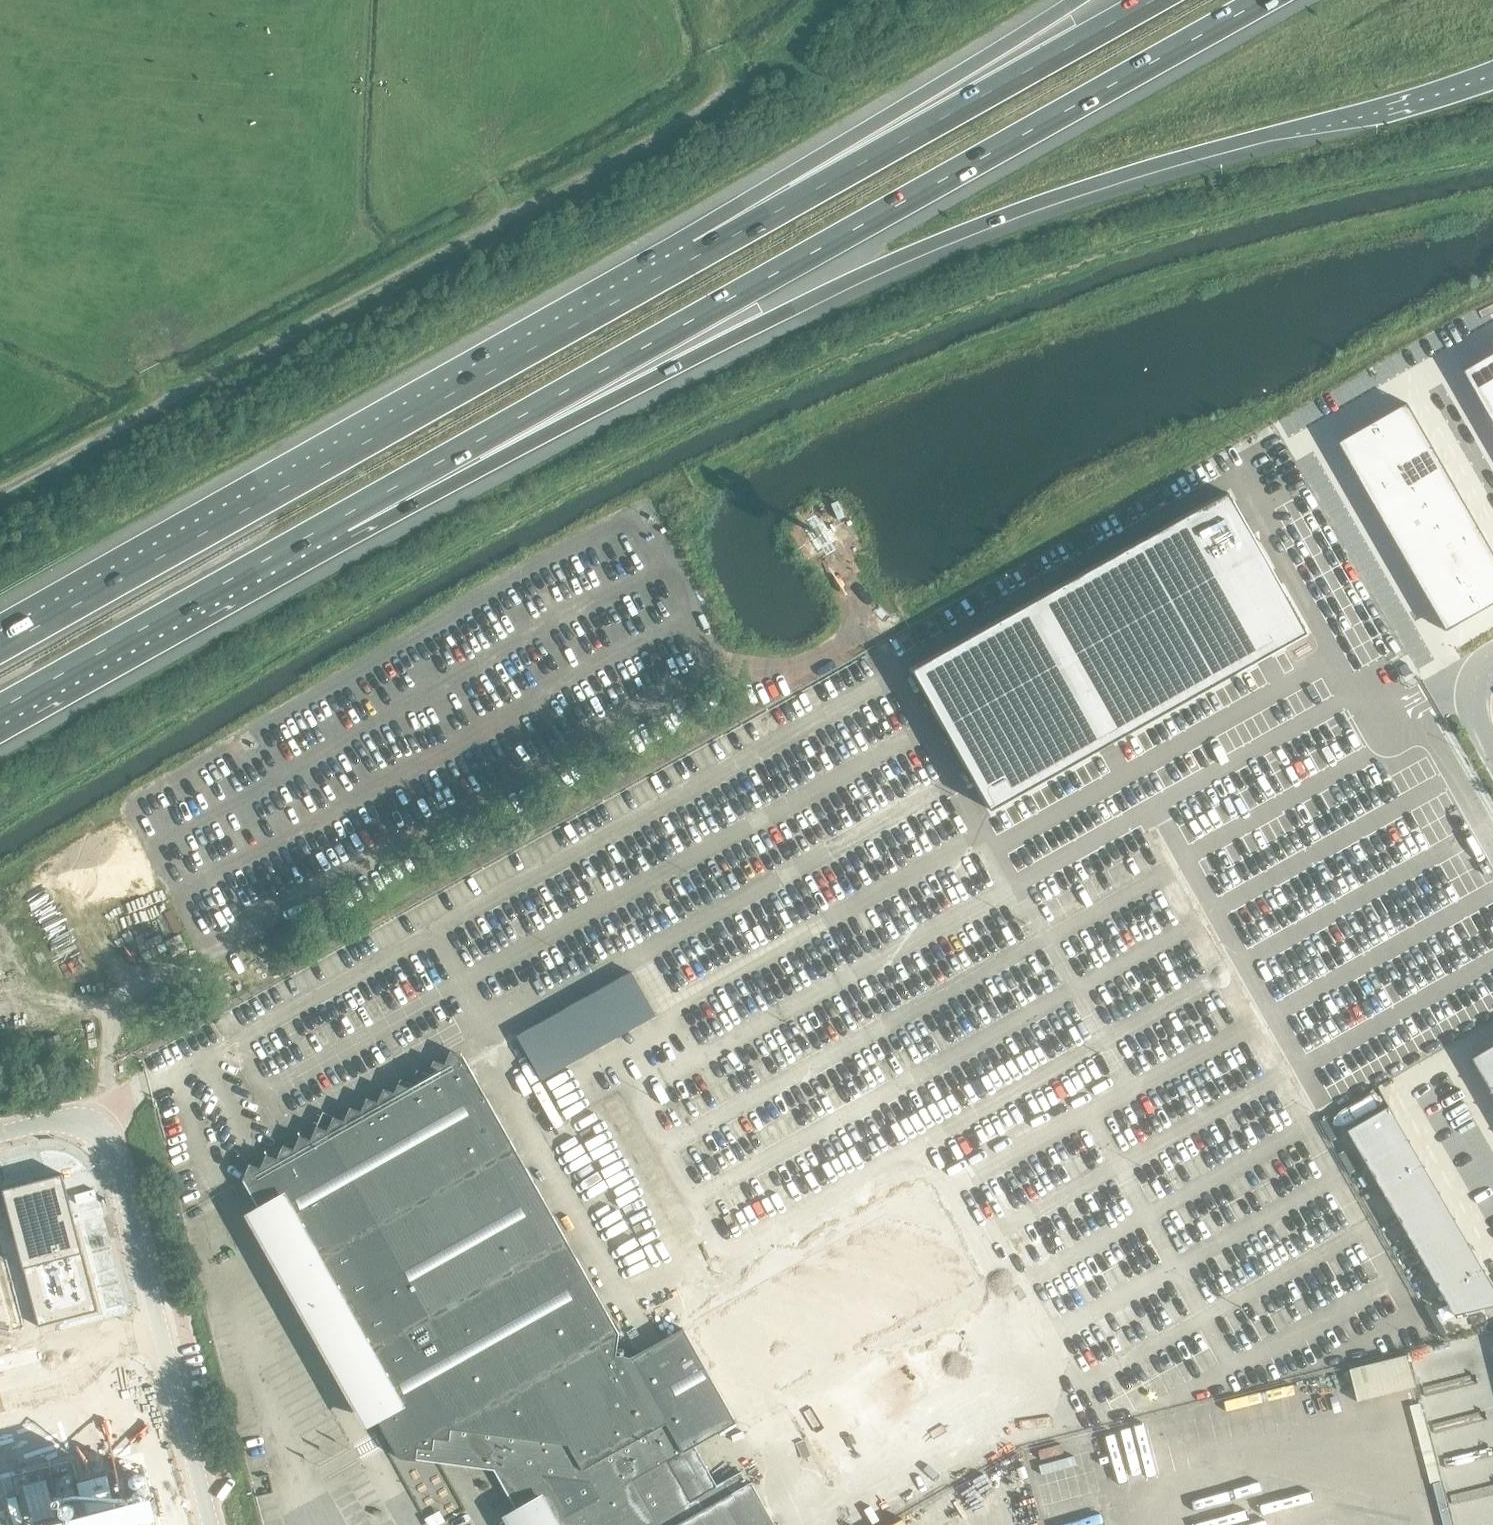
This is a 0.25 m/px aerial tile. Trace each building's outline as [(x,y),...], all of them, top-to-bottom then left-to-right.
[(1463,371),(1492,423),(1492,354),(1463,371)] [(1440,390),(1430,393),(1443,429),(1468,420),(1453,382),(1439,387),(1440,390)] [(1338,443),(1446,632),(1492,605),(1492,552),(1407,403),(1338,443)] [(1267,521),(1335,486),(1321,458),(1253,492),(1267,521)] [(1202,465),(1169,483),(1181,505),(1214,488),(1202,465)] [(1229,492),(913,671),(992,812),(1309,634),(1229,492)] [(1123,508),(1135,531),(1157,519),(1144,496),(1123,508)] [(1329,530),(1282,550),(1292,574),(1339,554),(1329,530)] [(1271,724),(1277,734),(1298,722),(1292,711),(1271,724)] [(1329,740),(1354,727),(1349,716),(1324,730),(1329,740)] [(1259,754),(1251,758),(1261,778),(1269,774),(1259,754)] [(1234,773),(1241,791),(1258,784),(1251,766),(1234,773)] [(1210,802),(1228,794),(1220,779),(1203,787),(1210,802)] [(1199,786),(1187,791),(1197,811),(1208,805),(1199,786)] [(677,822),(699,809),(694,801),(672,814),(677,822)] [(1407,805),(1397,809),(1408,831),(1417,827),(1407,805)] [(1373,824),(1383,846),(1391,842),(1380,820),(1373,824)] [(1371,825),(1357,832),(1370,855),(1383,848),(1371,825)] [(631,973),(519,1035),(544,1078),(655,1016),(631,973)] [(1472,1058),(1492,1094),(1492,1046),(1472,1058)] [(464,1057),(452,1051),(446,1065),(435,1060),(429,1075),(418,1070),(412,1084),(402,1080),(395,1093),(385,1089),(379,1103),(369,1099),(362,1112),(351,1108),(345,1122),(335,1117),(328,1131),(318,1126),(312,1140),(301,1136),(295,1150),(284,1145),(278,1159),(268,1155),(261,1169),(251,1164),(244,1180),(400,1457),(417,1460),(495,1470),(526,1524),(776,1524),(751,1483),(749,1485),(742,1471),(717,1486),(695,1446),(737,1423),(684,1328),(632,1358),(617,1356),(619,1334),(464,1057)] [(1348,1129),(1456,1315),(1492,1306),(1492,1292),(1386,1107),(1348,1129)] [(63,1174),(4,1190),(39,1327),(99,1311),(63,1174)] [(18,1326),(0,1258),(0,1331),(18,1326)] [(82,1481),(52,1489),(49,1479),(21,1486),(31,1524),(161,1524),(146,1465),(82,1481)]
